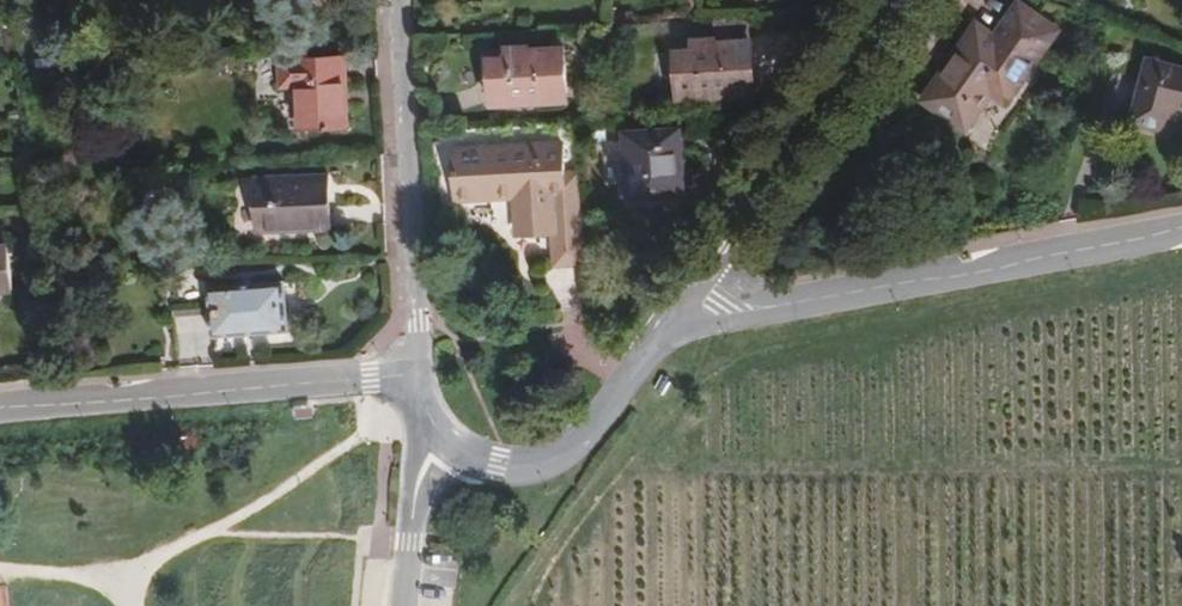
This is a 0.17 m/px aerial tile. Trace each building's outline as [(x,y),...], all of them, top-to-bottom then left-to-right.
[(1051,27),(1016,4),(993,37),(976,26),(926,101),(966,128),(993,89),(1008,99),(1032,64),(1028,60),(1051,27)] [(751,40),(750,16),(712,18),(713,39),(713,41),(751,40)] [(753,81),(751,40),(713,41),(713,39),(693,40),(693,50),(677,51),(680,97),(731,94),(731,82),(753,81)] [(567,101),(564,49),(530,50),(528,47),(509,48),(508,51),(490,52),(494,105),(567,101)] [(1150,56),(1133,116),(1171,126),(1178,104),(1181,105),(1181,65),(1150,56)] [(349,128),(345,58),(281,62),(282,88),(298,88),(300,130),(349,128)] [(731,82),(731,94),(754,93),(753,81),(731,82)] [(632,161),(633,184),(635,206),(685,202),(682,130),(630,133),(632,161)] [(618,152),(618,142),(600,142),(601,154),(618,152)] [(559,266),(588,264),(583,191),(566,192),(564,143),(455,148),(458,198),(518,195),(520,234),(555,232),(559,266)] [(621,184),(633,184),(632,161),(620,162),(621,184)] [(322,204),(322,178),(257,178),(257,232),(328,232),(328,204),(322,204)] [(0,248),(0,289),(12,288),(7,247),(0,248)] [(288,329),(285,288),(211,293),(215,334),(288,329)]
